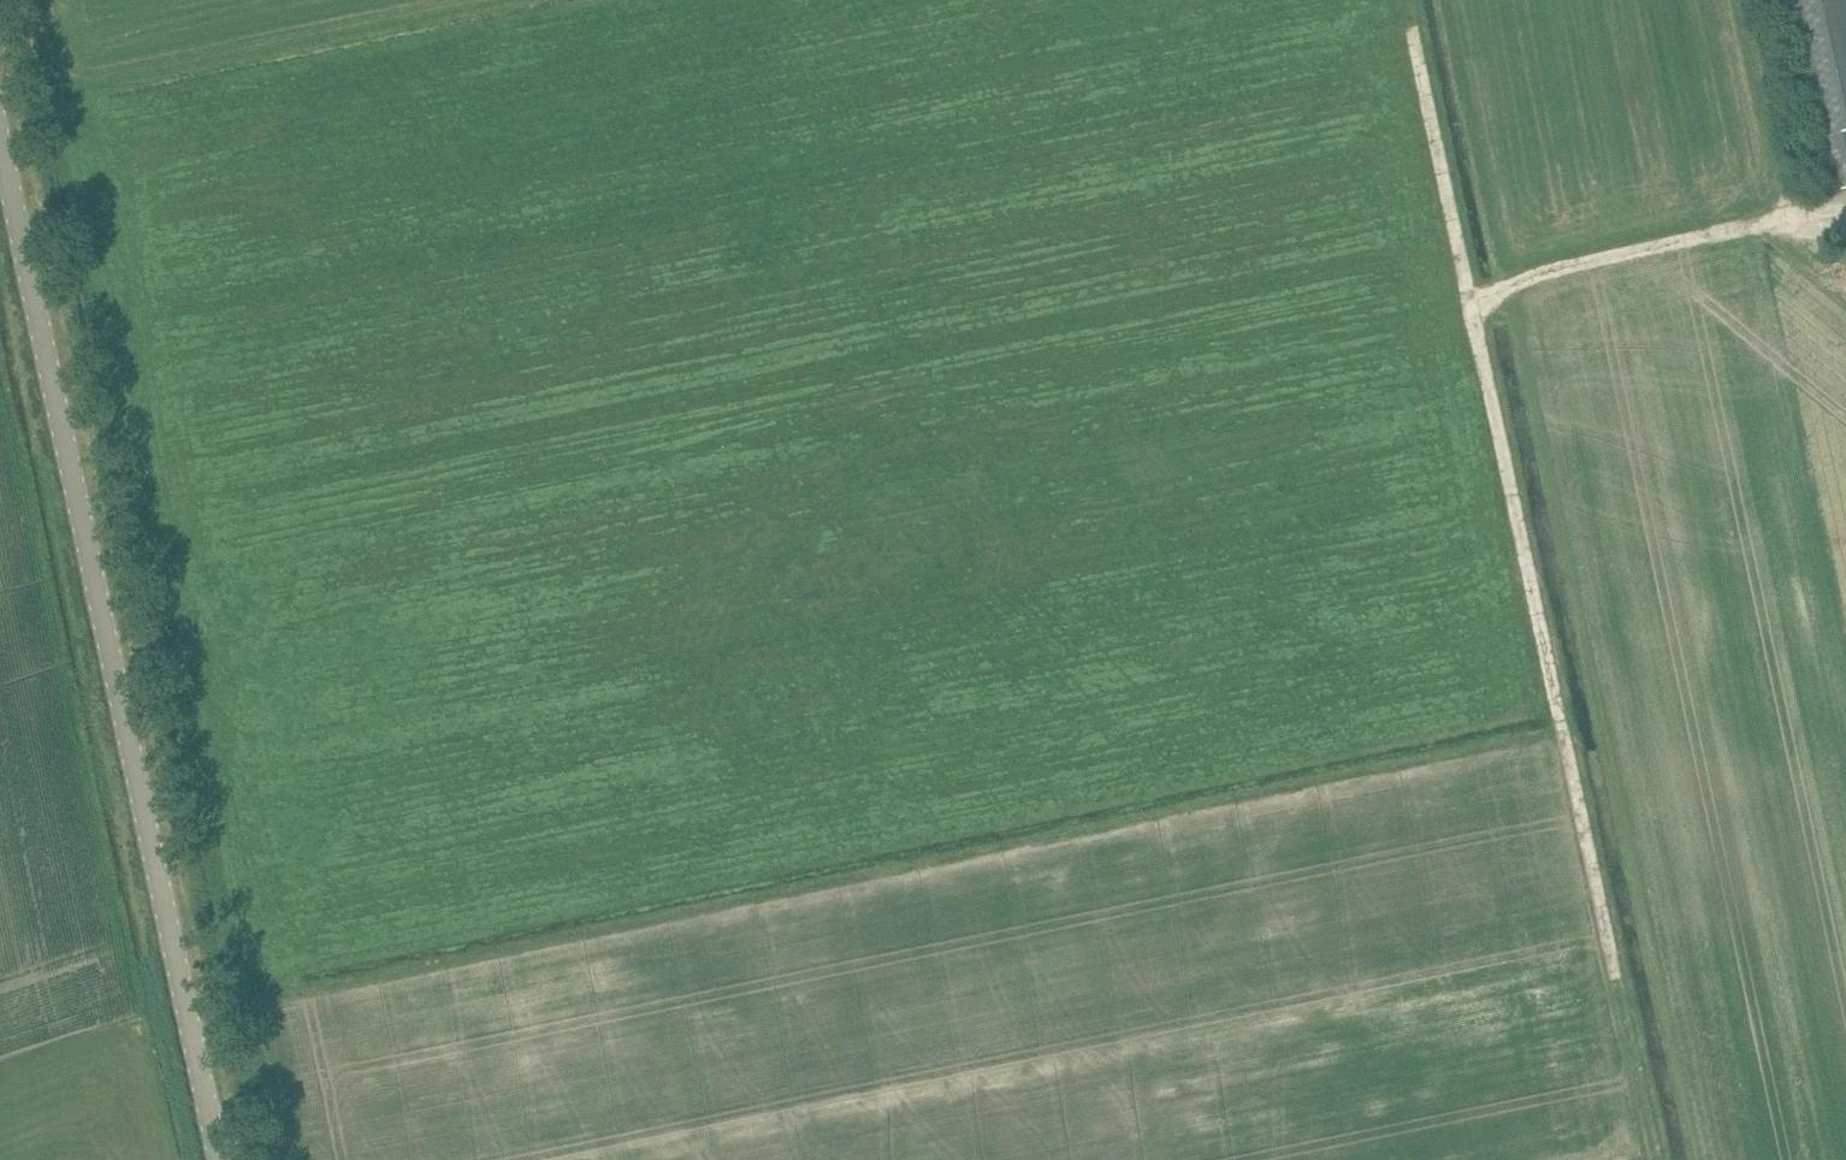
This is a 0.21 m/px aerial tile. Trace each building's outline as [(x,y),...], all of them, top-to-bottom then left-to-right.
[(1829,194),(1845,190),(1845,4),(1845,0),(1785,0),(1829,194)]
